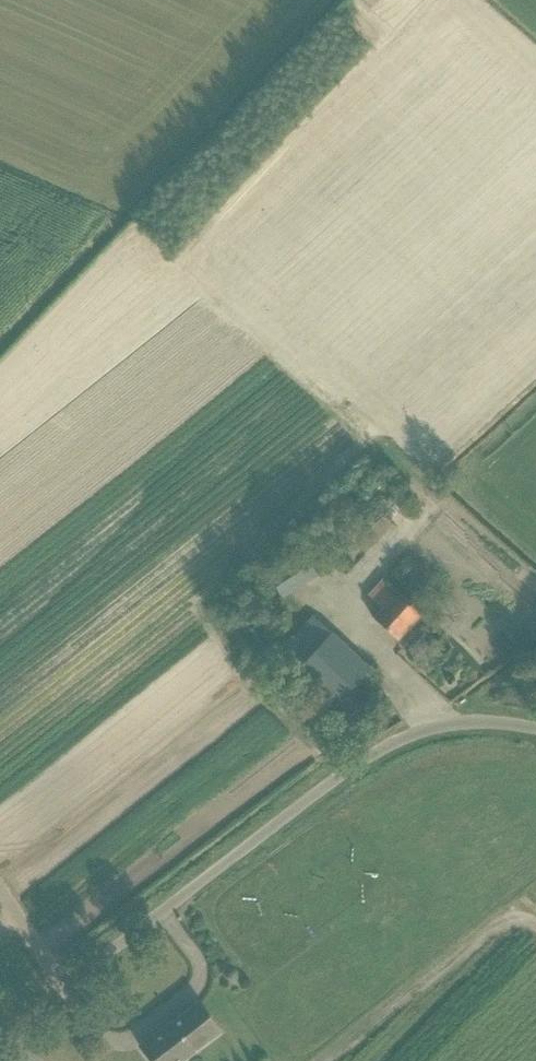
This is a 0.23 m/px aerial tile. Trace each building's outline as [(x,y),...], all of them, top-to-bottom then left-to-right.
[(404,515),(386,498),(329,558),(347,576),(404,515)] [(409,568),(415,580),(433,572),(427,559),(409,568)] [(421,613),(405,599),(383,579),(369,595),(383,609),(374,619),(381,625),(397,640),(421,613)] [(369,669),(354,654),(331,633),(331,634),(313,617),(278,654),(334,707),(369,669)] [(210,1021),(197,1003),(171,1023),(170,1023),(140,1046),(152,1060),(181,1060),(219,1032),(210,1021)]
